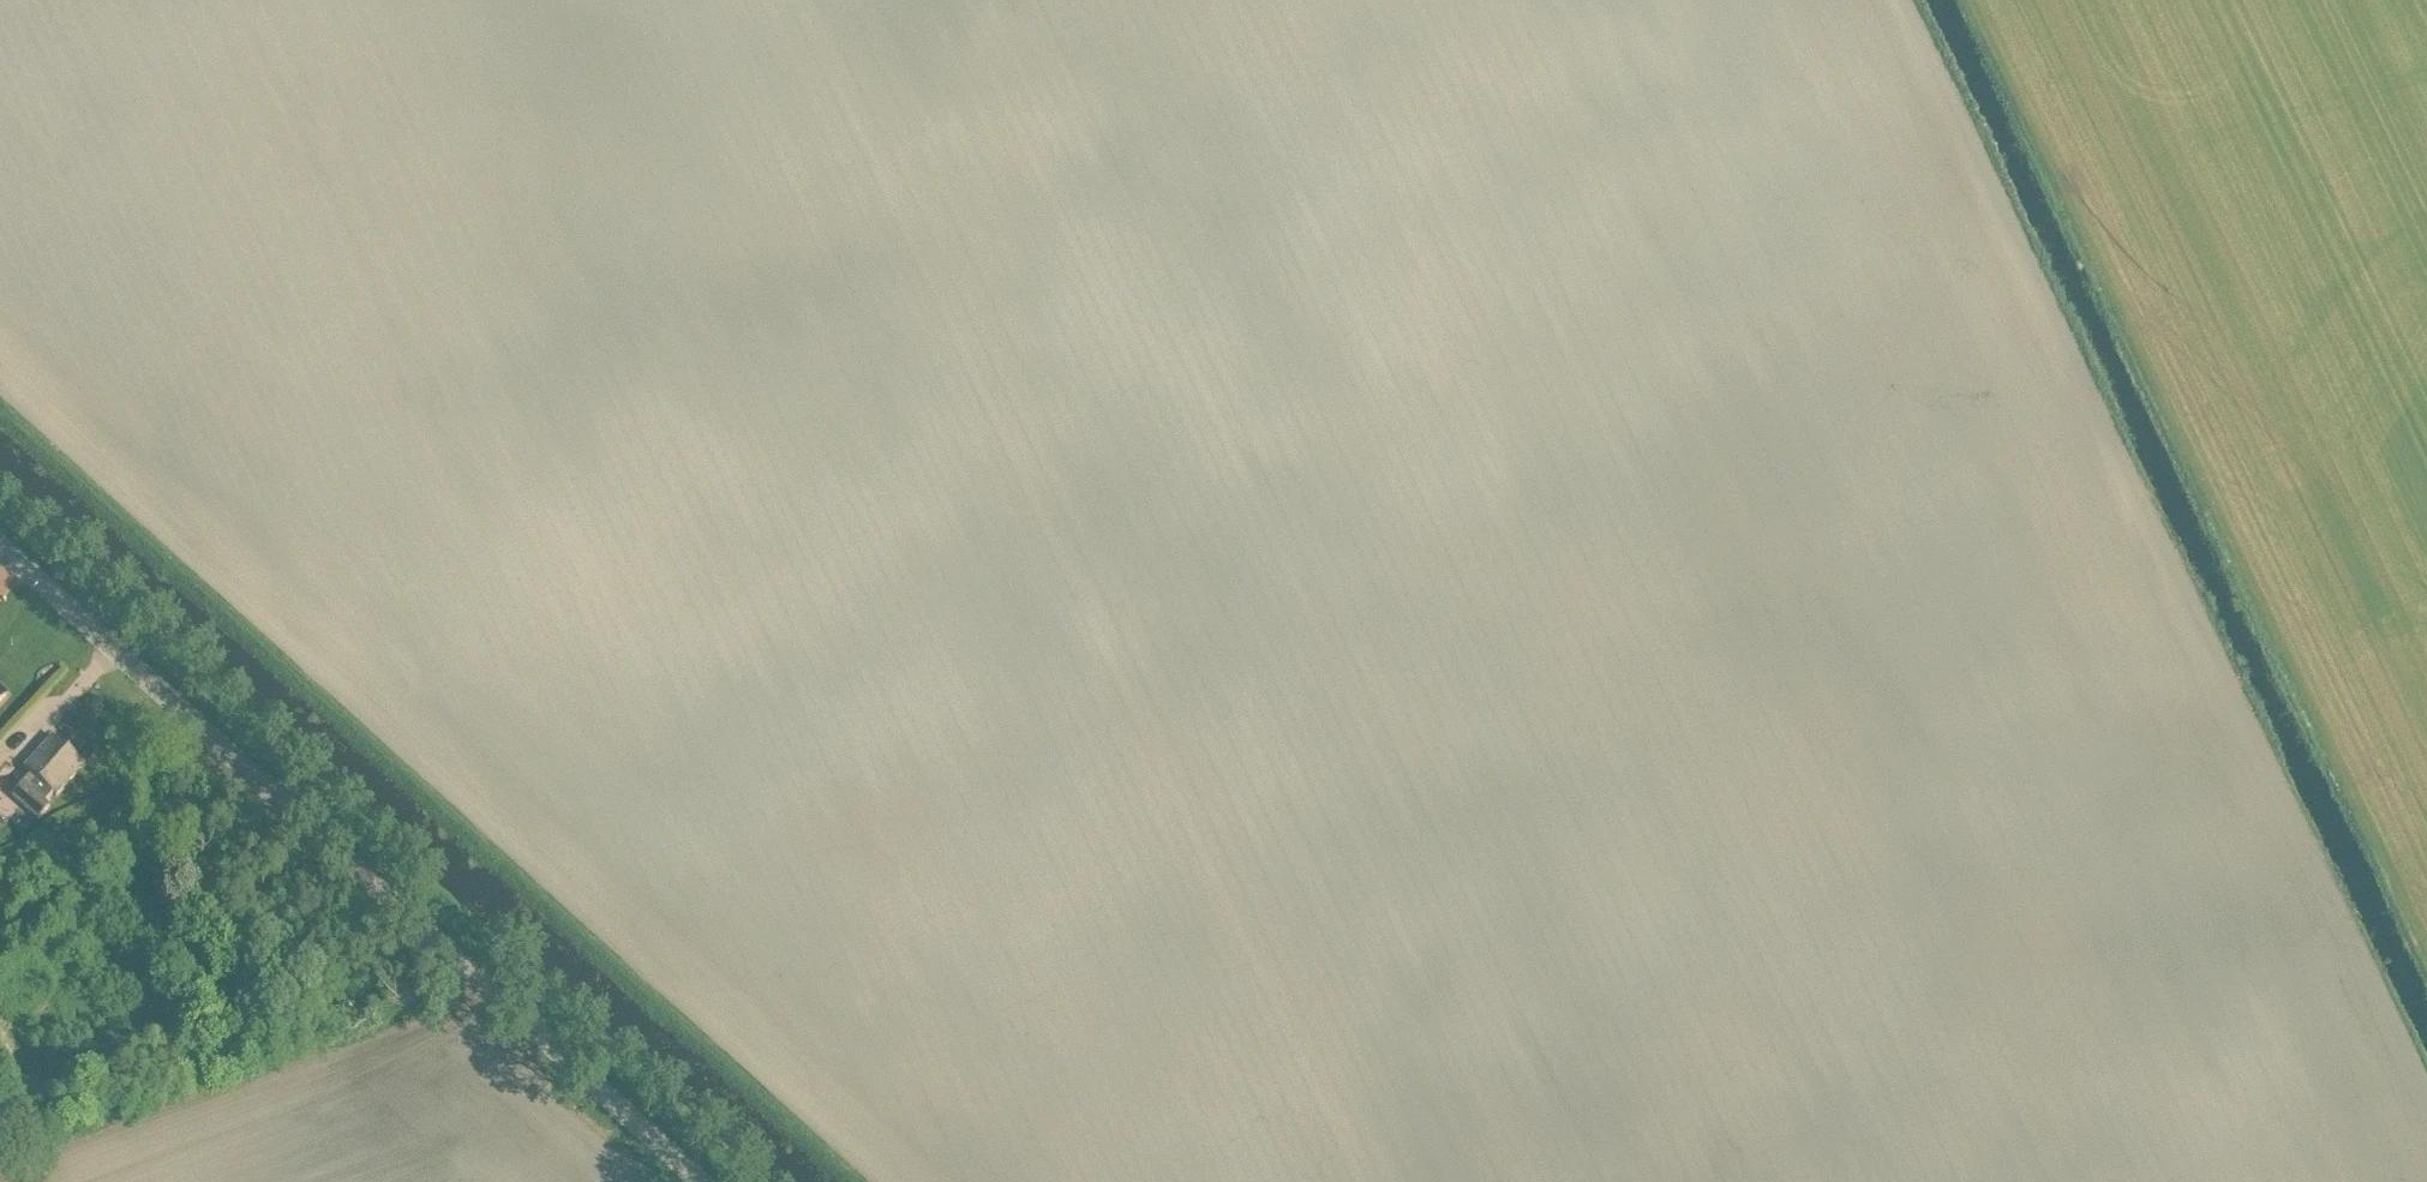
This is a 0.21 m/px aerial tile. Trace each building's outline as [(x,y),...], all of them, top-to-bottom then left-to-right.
[(51,739),(23,770),(35,782),(28,790),(23,786),(11,799),(38,823),(50,810),(45,805),(52,797),(56,800),(84,767),(51,739)]
